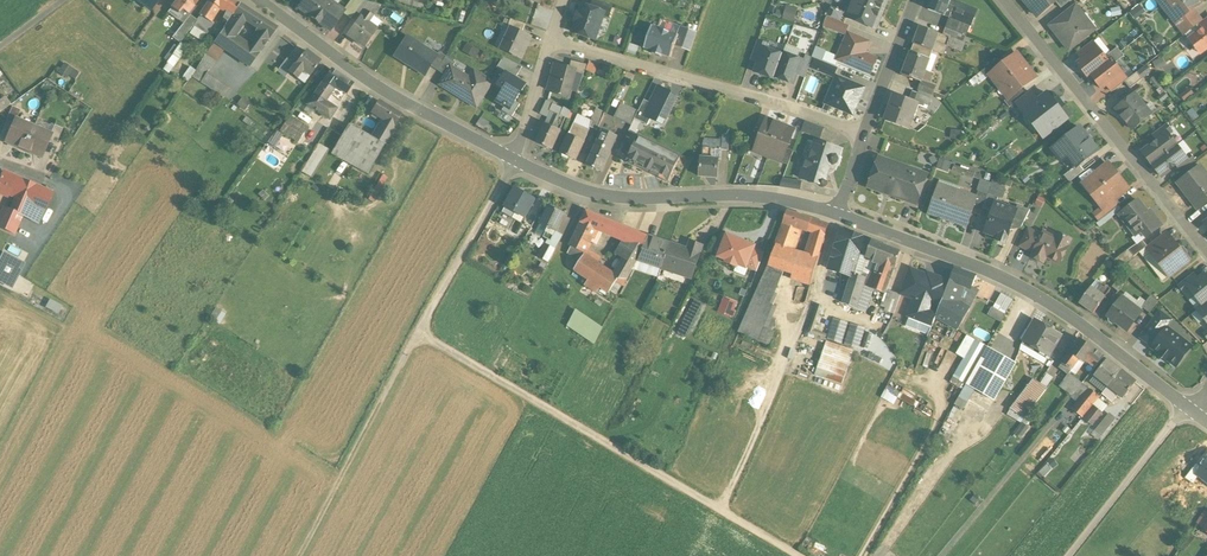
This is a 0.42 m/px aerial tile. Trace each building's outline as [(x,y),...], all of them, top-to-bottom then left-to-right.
[(149,10),(157,0),(137,0),(149,10)] [(167,13),(178,21),(181,17),(180,17),(181,15),(179,13),(181,10),(187,14),(198,0),(177,0),(167,13)] [(200,15),(209,21),(219,6),(223,0),(210,0),(200,15)] [(231,0),(223,0),(219,6),(225,11),(232,1),(231,0)] [(299,8),(303,12),(312,0),(305,0),(299,8)] [(329,0),(312,0),(303,12),(329,31),(344,11),(329,0)] [(396,1),(423,8),(425,0),(396,0),(396,1)] [(595,0),(594,0),(591,8),(603,13),(602,17),(608,19),(613,6),(595,0)] [(846,18),(873,29),(880,11),(882,12),(886,1),(883,0),(853,0),(846,18)] [(928,10),(944,16),(949,18),(956,21),(960,12),(947,7),(950,0),(931,0),(928,10)] [(1038,17),(1055,2),(1056,1),(1055,0),(1024,0),(1038,17)] [(1056,1),(1055,2),(1061,8),(1071,0),(1055,0),(1056,1)] [(1176,24),(1193,10),(1200,4),(1197,0),(1157,0),(1176,24)] [(232,1),(225,11),(227,12),(232,16),(239,5),(232,1)] [(359,7),(356,12),(362,16),(365,12),(367,13),(373,4),(363,1),(359,7)] [(359,7),(352,2),(346,10),(347,11),(344,14),(351,19),(356,12),(359,7)] [(228,23),(224,29),(234,36),(245,20),(257,28),(255,31),(257,32),(248,45),(259,53),(276,28),(240,4),(239,5),(232,16),(228,23)] [(797,7),(786,5),(782,21),(794,23),(797,7)] [(591,8),(583,6),(580,14),(578,13),(575,22),(577,23),(574,33),(594,40),(602,17),(603,13),(591,8)] [(1076,6),(1049,27),(1068,51),(1095,30),(1076,6)] [(845,13),(830,7),(827,17),(833,19),(841,23),(845,13)] [(1193,10),(1176,24),(1185,35),(1199,24),(1202,22),(1193,10)] [(227,12),(223,20),(228,23),(232,16),(227,12)] [(367,13),(365,12),(362,16),(348,36),(363,47),(376,29),(368,24),(373,17),(367,13)] [(967,15),(960,12),(956,21),(964,23),(967,15)] [(190,15),(172,37),(180,43),(188,32),(193,26),(197,20),(190,15)] [(209,21),(200,15),(197,20),(193,26),(188,32),(201,40),(213,23),(209,21)] [(974,18),(967,15),(964,23),(965,24),(970,26),(974,18)] [(956,21),(949,18),(945,29),(957,33),(961,35),(965,24),(964,23),(956,21)] [(1199,24),(1203,30),(1203,31),(1206,28),(1206,18),(1202,22),(1199,24)] [(841,23),(833,19),(830,28),(844,34),(848,25),(841,23)] [(526,25),(511,20),(508,27),(511,29),(511,28),(522,33),(526,25)] [(696,32),(681,27),(678,36),(674,46),(690,52),(696,32)] [(522,33),(511,28),(511,29),(501,49),(520,58),(530,38),(522,33)] [(678,36),(651,28),(644,49),(653,52),(652,54),(661,57),(662,55),(670,58),(674,46),(678,36)] [(942,36),(920,28),(914,44),(914,45),(931,51),(934,43),(946,47),(949,39),(942,36)] [(1203,31),(1203,30),(1195,36),(1195,35),(1190,39),(1191,39),(1189,41),(1196,49),(1199,47),(1202,51),(1206,48),(1206,28),(1203,31)] [(234,36),(224,29),(214,42),(238,58),(248,45),(234,36)] [(957,33),(945,29),(942,36),(949,39),(955,41),(957,33)] [(955,41),(952,48),(958,50),(961,41),(963,42),(965,36),(961,35),(957,33),(955,41)] [(868,42),(848,34),(837,60),(870,73),(876,59),(863,54),(868,42)] [(435,58),(421,49),(422,46),(406,36),(394,56),(425,75),(431,66),(436,59),(435,58)] [(955,41),(949,39),(946,47),(952,49),(952,48),(955,41)] [(757,40),(750,60),(758,63),(763,49),(764,49),(766,44),(757,40)] [(1092,41),(1077,53),(1082,60),(1098,48),(1092,41)] [(476,56),(480,49),(467,42),(463,49),(476,56)] [(177,58),(179,60),(187,48),(180,43),(172,55),(177,58)] [(248,45),(238,58),(249,66),(259,53),(248,45)] [(816,45),(813,54),(827,59),(830,50),(816,45)] [(931,51),(914,45),(911,53),(929,59),(932,51),(931,51)] [(1105,57),(1098,48),(1082,60),(1077,64),(1088,78),(1090,76),(1108,62),(1105,57)] [(1117,48),(1105,57),(1108,62),(1111,60),(1120,52),(1117,48)] [(764,49),(763,49),(758,63),(755,72),(756,73),(757,71),(763,73),(762,75),(774,79),(774,77),(782,55),(764,49)] [(320,61),(305,50),(295,65),(302,70),(309,76),(320,61)] [(439,52),(435,58),(436,59),(431,66),(438,71),(447,57),(439,52)] [(911,53),(911,52),(902,76),(920,83),(921,82),(929,59),(911,53)] [(1120,52),(1111,60),(1114,64),(1124,56),(1120,52)] [(782,55),(774,77),(785,81),(786,80),(792,82),(791,84),(793,84),(796,75),(801,60),(800,60),(782,54),(782,55)] [(1002,65),(994,71),(994,72),(1003,83),(1026,66),(1016,54),(1002,65)] [(177,58),(172,55),(167,63),(172,66),(177,58)] [(203,58),(197,69),(195,72),(192,75),(201,81),(206,74),(214,63),(204,55),(203,58)] [(811,58),(802,55),(800,60),(801,60),(796,75),(804,78),(811,58)] [(456,63),(447,57),(438,71),(446,76),(451,68),(452,68),(456,63)] [(506,74),(516,80),(523,68),(503,58),(497,69),(506,74)] [(838,68),(813,58),(809,67),(834,77),(838,68)] [(997,59),(980,72),(986,79),(994,72),(994,71),(1002,65),(997,59)] [(1108,62),(1090,76),(1101,89),(1106,85),(1107,84),(1122,73),(1114,64),(1111,60),(1108,62)] [(587,66),(572,61),(569,68),(575,70),(574,72),(583,75),(587,66)] [(78,70),(63,63),(58,71),(73,79),(78,70)] [(569,68),(555,64),(548,90),(568,96),(574,72),(575,70),(569,68)] [(302,70),(295,65),(290,72),(297,77),(302,70)] [(1026,66),(1003,83),(1012,95),(1013,96),(1021,89),(1035,78),(1026,66)] [(195,72),(189,68),(182,77),(188,81),(192,76),(192,75),(195,72)] [(452,68),(451,68),(446,76),(440,85),(476,107),(492,82),(479,74),(474,82),(469,79),(452,68)] [(309,76),(302,70),(297,77),(304,83),(309,76)] [(352,84),(331,70),(314,94),(325,102),(335,88),(345,94),(352,84)] [(479,74),(474,71),(469,79),(474,82),(479,74)] [(1122,73),(1107,84),(1106,85),(1112,92),(1127,80),(1122,73)] [(228,89),(206,74),(201,81),(224,95),(228,89)] [(516,80),(506,74),(498,87),(505,90),(497,103),(505,107),(511,110),(515,102),(525,85),(516,80)] [(837,76),(825,104),(853,115),(864,88),(837,76)] [(936,87),(921,82),(920,83),(918,90),(933,95),(936,87)] [(670,93),(658,87),(650,103),(644,116),(651,119),(656,122),(659,115),(666,119),(676,97),(670,94),(670,93)] [(345,94),(335,88),(325,102),(335,109),(345,94)] [(1021,89),(1013,96),(1012,95),(1004,101),(1009,108),(1015,103),(1026,95),(1021,89)] [(930,99),(912,92),(909,102),(916,105),(926,109),(930,99)] [(1026,95),(1015,103),(1022,111),(1036,99),(1030,92),(1026,95)] [(1059,109),(1047,93),(1023,113),(1043,138),(1071,116),(1063,106),(1059,109)] [(325,102),(314,94),(307,105),(328,120),(335,109),(325,102)] [(1145,110),(1134,95),(1115,109),(1132,130),(1147,118),(1143,112),(1145,110)] [(0,100),(0,112),(11,104),(5,97),(0,100)] [(909,102),(894,97),(886,120),(908,128),(916,105),(909,102)] [(644,100),(638,112),(634,120),(641,122),(647,126),(651,119),(644,116),(650,103),(644,100)] [(402,115),(378,101),(372,111),(373,112),(385,119),(383,122),(382,123),(374,138),(384,144),(390,132),(391,132),(402,115)] [(546,101),(539,115),(547,118),(550,111),(549,111),(553,104),(546,101)] [(503,111),(513,117),(520,105),(515,102),(511,110),(505,107),(503,111)] [(638,112),(621,104),(614,117),(631,126),(634,120),(638,112)] [(21,111),(12,107),(6,121),(14,124),(16,118),(17,119),(21,111)] [(596,109),(590,121),(599,125),(604,113),(596,109)] [(565,118),(550,111),(547,118),(536,142),(552,149),(560,131),(559,131),(565,118)] [(385,119),(373,112),(370,116),(377,120),(380,120),(383,122),(385,119)] [(50,136),(16,121),(17,119),(16,118),(14,124),(6,141),(42,157),(49,139),(52,134),(51,133),(50,136)] [(307,127),(295,119),(292,125),(304,132),(307,127)] [(759,138),(756,145),(758,146),(770,151),(780,125),(766,119),(759,138)] [(631,126),(628,132),(634,135),(641,122),(634,120),(631,126)] [(822,128),(805,121),(801,131),(819,137),(822,128)] [(1166,124),(1153,134),(1158,141),(1167,134),(1168,135),(1172,132),(1166,124)] [(63,129),(55,125),(51,133),(52,134),(49,139),(57,142),(63,129)] [(348,125),(341,136),(337,143),(356,154),(367,135),(355,128),(349,125),(348,125)] [(780,125),(770,151),(783,156),(784,156),(788,148),(794,130),(780,125)] [(588,131),(583,128),(578,139),(583,142),(588,131)] [(1079,128),(1052,149),(1059,159),(1064,155),(1067,158),(1070,155),(1078,165),(1079,167),(1079,166),(1098,151),(1079,128)] [(272,134),(266,144),(270,146),(277,137),(272,134)] [(1167,134),(1158,141),(1143,153),(1152,165),(1176,146),(1168,135),(1167,134)] [(374,138),(367,135),(356,154),(350,164),(368,173),(384,144),(374,138)] [(578,139),(569,135),(560,153),(575,161),(584,142),(583,142),(578,139)] [(615,141),(603,135),(597,146),(610,152),(615,141)] [(759,138),(752,135),(747,149),(755,152),(758,146),(756,145),(759,138)] [(730,136),(722,136),(722,141),(721,150),(722,150),(729,150),(730,136)] [(679,157),(639,138),(628,161),(668,180),(679,157)] [(722,141),(705,139),(702,149),(701,158),(700,158),(699,177),(716,178),(718,160),(721,160),(722,150),(721,150),(722,141)] [(302,172),(310,176),(330,144),(325,140),(322,145),(319,144),(302,172)] [(840,150),(815,142),(810,160),(809,160),(830,167),(830,168),(834,169),(835,166),(838,164),(839,160),(838,157),(840,150)] [(356,154),(337,143),(331,153),(350,164),(356,154)] [(597,146),(596,145),(587,165),(601,171),(610,152),(597,146)] [(1176,146),(1152,165),(1161,177),(1176,165),(1185,158),(1185,157),(1176,146)] [(788,148),(784,156),(783,156),(780,162),(788,165),(794,150),(788,148)] [(1189,154),(1185,157),(1185,158),(1176,165),(1181,172),(1195,162),(1189,154)] [(810,160),(806,159),(800,178),(820,184),(820,186),(820,187),(821,188),(822,189),(823,189),(824,188),(826,188),(826,187),(826,185),(826,184),(825,183),(824,182),(830,168),(830,167),(809,160),(810,160)] [(926,175),(879,159),(869,186),(907,200),(907,199),(916,202),(915,203),(917,203),(926,175)] [(1078,165),(1064,176),(1069,182),(1083,171),(1079,166),(1079,167),(1078,165)] [(1109,166),(1087,183),(1098,196),(1094,199),(1101,208),(1110,202),(1110,203),(1128,189),(1109,166)] [(1178,183),(1199,210),(1206,204),(1206,174),(1201,166),(1178,183)] [(7,195),(10,189),(15,177),(3,172),(0,179),(0,192),(7,195)] [(23,181),(15,177),(10,189),(18,193),(23,181)] [(800,181),(783,179),(780,187),(799,190),(800,181)] [(44,189),(23,181),(18,193),(16,197),(27,201),(22,215),(30,218),(36,206),(44,209),(52,193),(44,189)] [(975,198),(938,185),(928,213),(940,218),(942,214),(967,223),(971,212),(976,198),(975,198)] [(535,200),(516,189),(506,205),(502,213),(512,218),(515,212),(524,217),(525,218),(526,216),(535,200)] [(987,195),(978,191),(975,198),(976,198),(971,212),(980,215),(983,209),(987,195)] [(998,198),(988,194),(987,195),(983,209),(992,212),(993,210),(992,209),(994,203),(996,204),(998,198)] [(4,207),(3,209),(0,215),(0,228),(14,234),(22,215),(27,201),(16,197),(10,210),(4,207)] [(1150,218),(1136,201),(1118,215),(1135,236),(1140,232),(1145,239),(1160,226),(1152,216),(1150,218)] [(1101,208),(1094,214),(1099,221),(1115,209),(1110,203),(1110,202),(1101,208)] [(996,204),(994,203),(992,209),(993,210),(992,212),(985,233),(999,238),(998,241),(1004,243),(1005,240),(1006,240),(1012,225),(1017,211),(1016,210),(996,204)] [(36,206),(30,218),(38,222),(44,210),(44,209),(36,206)] [(1030,210),(1017,206),(1016,210),(1017,211),(1012,225),(1021,228),(1030,210)] [(556,209),(552,207),(551,208),(549,207),(535,233),(535,234),(543,238),(551,241),(555,232),(556,232),(564,214),(556,210),(556,209)] [(620,225),(586,210),(569,247),(571,248),(583,253),(584,253),(597,229),(615,237),(620,225)] [(811,219),(788,211),(776,245),(792,251),(800,228),(807,231),(811,219)] [(524,217),(515,212),(512,218),(521,223),(524,217)] [(819,222),(811,219),(807,231),(815,233),(819,222)] [(828,225),(819,222),(815,233),(824,236),(828,225)] [(629,229),(620,225),(615,237),(623,240),(624,240),(629,229)] [(648,237),(629,229),(624,240),(623,240),(617,253),(615,253),(613,255),(616,256),(617,255),(622,258),(633,265),(642,250),(648,237)] [(863,238),(841,229),(829,268),(851,274),(852,274),(852,272),(858,251),(863,238)] [(1040,235),(1028,229),(1019,246),(1032,252),(1040,235)] [(815,233),(808,256),(799,253),(792,274),(790,279),(810,285),(824,236),(815,233)] [(1058,241),(1041,233),(1040,235),(1032,252),(1030,256),(1044,263),(1046,258),(1059,264),(1071,240),(1061,235),(1058,241)] [(1161,235),(1146,247),(1152,254),(1167,242),(1166,241),(1161,235)] [(753,249),(754,247),(727,236),(719,257),(728,261),(726,264),(736,267),(737,264),(745,268),(753,249)] [(648,237),(642,250),(643,250),(638,260),(646,263),(654,239),(648,237)] [(871,241),(863,238),(858,251),(866,254),(871,241)] [(669,244),(654,239),(646,263),(638,260),(634,269),(658,277),(661,267),(669,244)] [(1187,262),(1169,239),(1166,241),(1167,242),(1152,254),(1169,276),(1187,262)] [(900,252),(871,241),(866,254),(876,258),(868,280),(866,287),(873,290),(885,294),(887,290),(900,252)] [(680,248),(669,244),(661,267),(690,277),(693,267),(694,268),(702,246),(691,242),(688,252),(680,249),(680,248)] [(538,257),(548,263),(556,249),(546,244),(538,257)] [(792,251),(776,245),(768,265),(781,271),(784,272),(792,274),(799,253),(792,251)] [(583,253),(571,248),(563,261),(565,262),(576,267),(582,255),(583,253)] [(753,249),(745,268),(756,272),(764,253),(753,249)] [(1128,251),(1115,261),(1121,267),(1133,257),(1128,251)] [(4,253),(0,260),(0,283),(12,289),(25,265),(4,253)] [(613,276),(582,255),(576,267),(574,270),(588,279),(584,285),(597,294),(600,288),(609,293),(617,280),(616,278),(613,276)] [(622,258),(613,276),(616,278),(625,279),(633,265),(622,258)] [(576,267),(565,262),(561,269),(584,285),(588,279),(574,270),(576,267)] [(781,271),(768,265),(750,308),(754,310),(764,313),(781,271)] [(976,277),(954,269),(949,282),(946,290),(957,294),(962,284),(971,287),(971,286),(976,277)] [(911,270),(901,294),(914,299),(907,317),(909,317),(931,326),(932,326),(936,317),(937,314),(929,311),(932,302),(941,279),(939,278),(936,279),(930,277),(929,274),(927,274),(926,276),(911,270)] [(772,305),(784,272),(781,271),(764,313),(761,318),(751,315),(754,310),(750,308),(739,333),(770,345),(776,331),(769,327),(777,307),(772,305)] [(852,272),(852,274),(851,274),(842,303),(856,309),(865,279),(852,272)] [(1193,274),(1178,285),(1183,292),(1188,288),(1187,288),(1197,279),(1193,274)] [(1204,274),(1197,279),(1187,288),(1188,288),(1202,306),(1206,302),(1206,278),(1204,274)] [(873,290),(866,287),(868,280),(865,279),(856,309),(866,312),(873,290)] [(941,279),(932,302),(940,305),(946,290),(949,282),(941,279)] [(1124,283),(1118,279),(1112,287),(1118,291),(1124,283)] [(1110,290),(1096,280),(1091,287),(1079,303),(1093,313),(1105,297),(1110,290)] [(979,290),(971,286),(971,287),(968,292),(976,296),(979,290)] [(609,293),(600,288),(597,294),(605,299),(609,293)] [(900,295),(887,290),(885,294),(884,297),(889,299),(887,304),(895,307),(900,295)] [(957,294),(946,290),(937,314),(936,317),(958,330),(969,309),(963,306),(963,305),(962,304),(955,300),(957,294)] [(976,296),(968,292),(962,304),(963,305),(963,306),(969,309),(976,296)] [(1005,315),(1013,301),(1001,294),(993,308),(1005,315)] [(1151,295),(1141,308),(1149,313),(1158,301),(1151,295)] [(889,299),(884,297),(881,305),(886,307),(887,304),(889,299)] [(695,300),(678,333),(685,336),(701,304),(695,300)] [(1119,301),(1107,316),(1109,317),(1109,321),(1112,323),(1116,323),(1126,331),(1140,312),(1133,306),(1131,309),(1119,301)] [(1202,306),(1196,310),(1206,323),(1206,302),(1202,306)] [(895,307),(887,304),(886,307),(885,310),(893,313),(895,307)] [(822,306),(818,305),(808,334),(825,339),(827,335),(814,331),(822,306)] [(764,313),(754,310),(751,315),(761,318),(764,313)] [(601,330),(575,312),(568,326),(594,343),(601,330)] [(931,326),(909,317),(906,326),(928,335),(931,326)] [(848,323),(834,319),(827,339),(841,344),(848,323)] [(1154,319),(1139,338),(1152,347),(1166,328),(1154,319)] [(845,345),(858,349),(865,328),(851,324),(845,345)] [(1061,336),(1041,324),(1035,333),(1029,329),(1023,341),(1050,356),(1061,336)] [(1191,346),(1167,327),(1166,328),(1152,347),(1151,348),(1160,355),(1159,356),(1166,361),(1167,360),(1176,367),(1191,346)] [(974,339),(953,376),(965,383),(986,346),(974,339)] [(1094,349),(1080,339),(1059,367),(1068,373),(1079,360),(1084,363),(1087,359),(1096,366),(1104,357),(1094,349)] [(816,374),(842,383),(853,351),(827,342),(816,374)] [(987,347),(966,384),(994,401),(1009,374),(1014,366),(1015,364),(987,347)] [(1107,360),(1095,375),(1108,386),(1121,371),(1107,360)] [(1019,369),(1014,366),(1009,374),(1014,377),(1019,369)] [(1136,383),(1121,371),(1108,386),(1123,398),(1136,383)] [(1082,383),(1070,375),(1066,381),(1072,385),(1070,388),(1075,392),(1082,383)] [(1047,388),(1033,380),(1026,388),(1040,398),(1047,388)] [(1089,389),(1082,383),(1075,392),(1071,398),(1076,402),(1081,396),(1083,398),(1089,389)] [(1040,398),(1026,388),(1009,410),(1024,418),(1040,398)] [(1089,389),(1083,398),(1081,396),(1076,402),(1071,409),(1082,418),(1092,405),(1099,396),(1089,389)] [(1102,412),(1092,405),(1082,418),(1092,425),(1102,412)] [(1093,431),(1101,437),(1116,416),(1108,410),(1093,431)] [(1022,422),(1014,433),(1020,438),(1028,427),(1022,422)] [(1196,463),(1185,478),(1192,483),(1198,476),(1203,469),(1196,463)] [(1203,469),(1198,476),(1206,483),(1206,464),(1203,469)] [(1206,525),(1206,515),(1206,514),(1198,524),(1204,529),(1206,525)]
